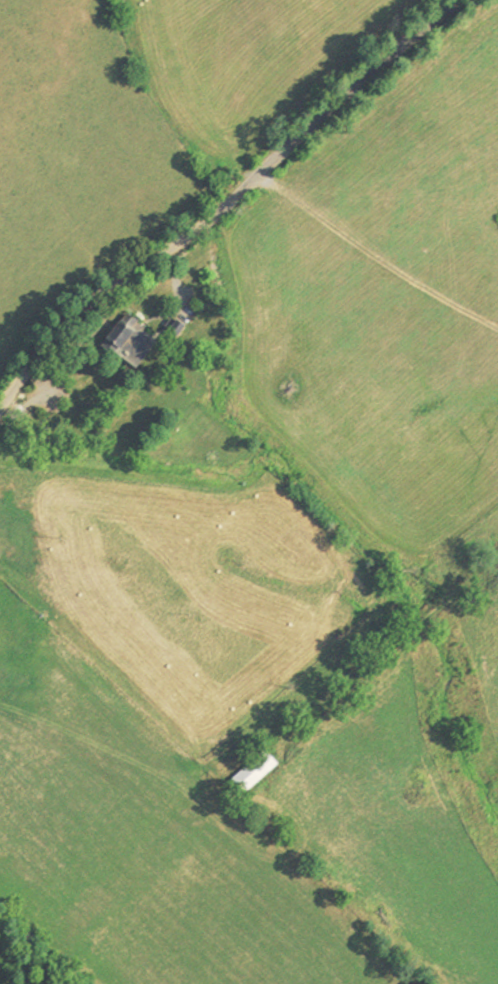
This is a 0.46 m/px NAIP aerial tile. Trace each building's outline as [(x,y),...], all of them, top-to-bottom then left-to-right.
[(150,344),(120,313),(93,339),(123,370),(150,344)] [(222,780),(235,794),(268,764),(255,749),(222,780)]
